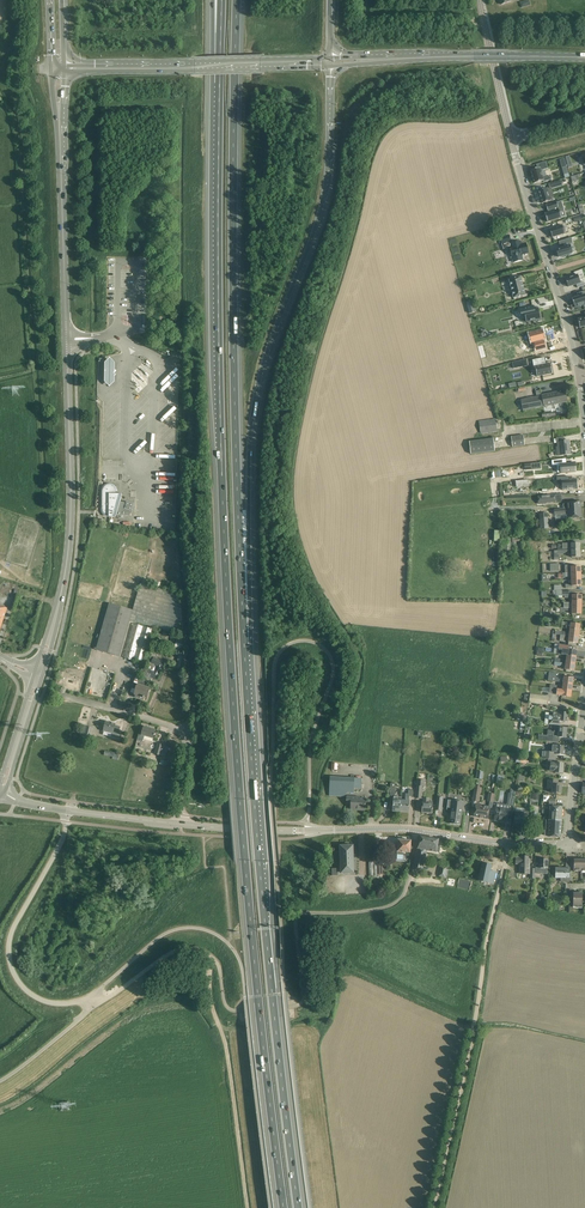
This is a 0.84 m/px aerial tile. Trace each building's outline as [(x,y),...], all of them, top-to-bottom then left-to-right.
[(537,169),(531,171),(534,183),(543,181),(544,182),(551,180),(550,176),(543,178),(541,171),(548,169),(546,162),(536,165),(537,169)] [(547,188),(538,191),(542,204),(551,201),(547,188)] [(548,212),(545,214),(547,222),(561,217),(560,211),(564,210),(561,201),(546,205),(547,210),(548,210),(548,212)] [(562,225),(550,229),(552,238),(565,234),(562,225)] [(502,245),(503,250),(510,248),(514,263),(523,260),(522,255),(528,253),(526,244),(521,245),(520,242),(512,244),(509,235),(499,237),(502,245)] [(564,247),(556,250),(559,257),(563,256),(563,258),(567,256),(566,255),(572,253),(569,243),(572,242),(571,238),(561,241),(562,241),(564,247)] [(578,275),(566,279),(568,287),(576,284),(577,288),(584,286),(583,282),(580,283),(578,275)] [(509,281),(514,299),(526,295),(521,277),(509,281)] [(579,293),(580,296),(572,299),(575,308),(584,304),(584,291),(579,293)] [(466,302),(469,314),(476,312),(473,300),(466,302)] [(534,305),(519,309),(520,309),(521,309),(523,319),(522,319),(522,320),(525,319),(526,319),(527,322),(526,322),(526,323),(541,319),(540,319),(537,309),(538,309),(538,308),(535,309),(534,309),(533,306),(534,306),(534,305)] [(542,331),(541,331),(541,330),(540,330),(541,331),(537,332),(529,334),(532,343),(535,342),(536,343),(535,344),(536,351),(546,348),(544,341),(542,342),(541,340),(544,339),(542,331)] [(478,347),(481,358),(486,357),(483,345),(478,347)] [(161,424),(178,408),(175,404),(177,403),(177,385),(178,383),(175,380),(178,377),(176,374),(179,371),(176,367),(176,361),(179,358),(174,352),(161,364),(165,368),(160,372),(162,374),(162,378),(166,378),(160,384),(163,387),(159,390),(162,394),(159,396),(162,400),(159,402),(162,406),(159,409),(162,412),(159,415),(161,416),(161,424)] [(115,362),(110,356),(105,361),(104,381),(109,386),(114,381),(115,362)] [(544,358),(532,360),(534,369),(535,369),(537,377),(552,373),(550,363),(546,364),(545,364),(544,362),(545,362),(544,358)] [(514,369),(528,366),(527,360),(513,363),(514,369)] [(523,411),(550,406),(568,402),(565,391),(548,394),(521,399),(523,411)] [(135,415),(150,399),(147,396),(132,413),(135,415)] [(496,419),(479,422),(481,434),(497,431),(496,419)] [(513,447),(525,445),(523,435),(511,437),(513,447)] [(471,454),(495,451),(494,439),(470,442),(471,454)] [(560,450),(560,456),(571,454),(569,441),(564,442),(560,442),(561,450),(560,450)] [(561,466),(561,473),(576,472),(575,463),(567,463),(566,458),(552,461),(552,466),(557,466),(561,466)] [(568,476),(557,477),(557,484),(562,483),(563,490),(569,490),(569,489),(577,488),(576,479),(572,480),(569,480),(568,476)] [(116,517),(117,515),(117,518),(121,518),(121,515),(130,516),(130,511),(132,511),(134,504),(127,502),(126,503),(120,502),(122,494),(116,494),(116,490),(115,488),(113,486),(112,485),(109,485),(107,485),(105,486),(104,488),(103,490),(103,492),(103,507),(102,509),(103,511),(104,513),(105,514),(107,515),(109,516),(109,517),(116,517)] [(538,501),(546,500),(546,502),(555,502),(555,495),(546,495),(545,494),(538,495),(538,501)] [(565,514),(568,514),(569,519),(582,518),(581,508),(564,509),(554,510),(555,515),(565,514)] [(547,513),(540,514),(541,529),(549,528),(547,513)] [(559,572),(559,564),(550,564),(550,572),(559,572)] [(565,573),(581,572),(581,567),(571,567),(571,565),(565,565),(565,573)] [(582,586),(581,580),(572,580),(572,584),(565,585),(565,588),(572,588),(572,586),(582,586)] [(180,595),(141,584),(133,611),(110,604),(97,650),(120,657),(130,621),(183,636),(180,595)] [(143,663),(153,629),(134,624),(124,658),(143,663)] [(566,636),(569,636),(579,637),(579,630),(570,629),(570,633),(566,633),(566,632),(555,631),(553,631),(552,634),(560,635),(566,636)] [(560,645),(558,654),(567,655),(567,656),(576,657),(577,652),(575,651),(568,650),(568,646),(560,645)] [(185,660),(186,656),(179,655),(177,661),(178,662),(177,669),(182,671),(182,669),(186,669),(186,660),(185,660)] [(567,656),(566,663),(575,664),(576,658),(576,657),(567,656)] [(163,670),(166,663),(154,658),(151,663),(150,663),(147,670),(148,670),(146,675),(157,680),(159,675),(162,669),(163,670)] [(555,662),(554,665),(560,666),(566,667),(565,669),(574,670),(575,664),(566,663),(560,662),(555,662)] [(564,683),(573,684),(574,678),(564,677),(564,678),(562,678),(562,680),(558,679),(558,678),(556,677),(557,673),(549,672),(548,681),(564,683)] [(564,683),(563,690),(572,691),(573,684),(564,683)] [(143,700),(144,697),(147,698),(150,689),(138,685),(135,694),(136,695),(136,697),(143,700)] [(572,691),(563,690),(557,689),(551,688),(550,692),(556,693),(556,694),(562,695),(562,696),(571,697),(572,691)] [(543,696),(530,694),(529,703),(542,704),(543,696)] [(555,725),(559,725),(560,721),(560,722),(567,722),(568,713),(560,712),(560,714),(557,714),(557,713),(549,712),(548,724),(555,725)] [(112,736),(118,738),(120,727),(115,726),(116,724),(106,722),(104,731),(113,733),(112,736)] [(538,740),(551,742),(558,742),(558,737),(566,738),(567,728),(559,727),(559,725),(555,725),(554,731),(548,730),(547,736),(538,735),(538,740)] [(87,726),(84,737),(86,737),(90,738),(93,728),(87,726)] [(140,731),(137,740),(143,742),(144,739),(152,742),(154,738),(156,730),(144,727),(143,729),(141,729),(140,731)] [(548,759),(556,760),(557,755),(565,756),(565,750),(564,750),(564,746),(558,745),(559,742),(558,742),(551,742),(550,745),(553,745),(552,753),(543,752),(542,759),(548,759)] [(157,743),(154,754),(160,756),(160,755),(163,756),(166,757),(169,747),(166,746),(157,743)] [(119,760),(120,754),(106,750),(104,755),(113,757),(112,759),(119,760)] [(564,764),(556,763),(556,760),(548,759),(547,763),(550,763),(550,772),(555,772),(555,773),(563,774),(564,764)] [(330,777),(329,792),(329,796),(345,797),(345,793),(354,793),(354,789),(361,789),(362,779),(354,778),(330,777)] [(425,781),(417,780),(415,798),(422,799),(423,786),(425,786),(425,781)] [(561,794),(562,785),(558,785),(558,781),(548,780),(547,789),(552,789),(551,794),(561,794)] [(497,804),(494,820),(507,822),(508,815),(512,815),(516,789),(511,788),(510,793),(508,793),(508,798),(507,798),(506,805),(497,804)] [(473,789),(472,800),(475,801),(478,801),(480,790),(479,790),(473,789)] [(406,801),(402,801),(401,812),(409,812),(409,801),(409,798),(409,797),(413,797),(413,790),(408,790),(408,794),(406,794),(406,801)] [(476,805),(474,817),(488,819),(489,813),(490,814),(492,802),(493,802),(494,793),(488,792),(487,801),(489,801),(488,807),(476,805)] [(360,800),(360,798),(347,797),(346,804),(351,805),(351,810),(356,810),(356,809),(365,810),(365,800),(360,800)] [(394,800),(393,811),(401,812),(402,801),(402,797),(398,797),(394,797),(394,800)] [(433,804),(429,804),(429,799),(424,798),(423,803),(422,813),(432,813),(433,804)] [(562,821),(563,807),(555,807),(556,799),(549,799),(549,807),(547,807),(546,813),(550,813),(550,821),(562,821)] [(447,807),(452,808),(450,824),(460,825),(463,802),(448,800),(447,807)] [(514,821),(514,822),(514,823),(521,824),(521,829),(525,829),(528,829),(529,820),(529,811),(524,811),(524,813),(516,812),(515,817),(514,821)] [(562,827),(547,826),(547,831),(545,831),(544,836),(549,836),(549,837),(561,837),(562,827)] [(421,836),(414,869),(422,871),(427,850),(439,853),(441,847),(438,846),(439,840),(421,836)] [(397,852),(397,855),(403,855),(403,854),(406,854),(406,853),(410,853),(411,841),(398,840),(397,852)] [(354,872),(353,845),(340,846),(341,873),(354,872)] [(530,857),(520,857),(520,858),(516,857),(516,864),(520,864),(520,874),(530,874),(530,857)] [(548,859),(540,859),(539,874),(547,874),(547,869),(548,869),(548,859)] [(574,871),(582,871),(582,860),(571,860),(571,865),(571,867),(574,867),(574,871)] [(377,862),(369,862),(369,876),(377,876),(377,862)] [(483,863),(479,880),(493,883),(495,874),(490,873),(492,865),(483,863)] [(447,878),(449,866),(441,864),(438,876),(447,878)] [(566,869),(556,868),(556,878),(561,878),(561,882),(570,883),(570,869),(566,869)] [(570,894),(570,899),(574,899),(574,907),(583,907),(583,893),(574,893),(574,894),(570,894)]
